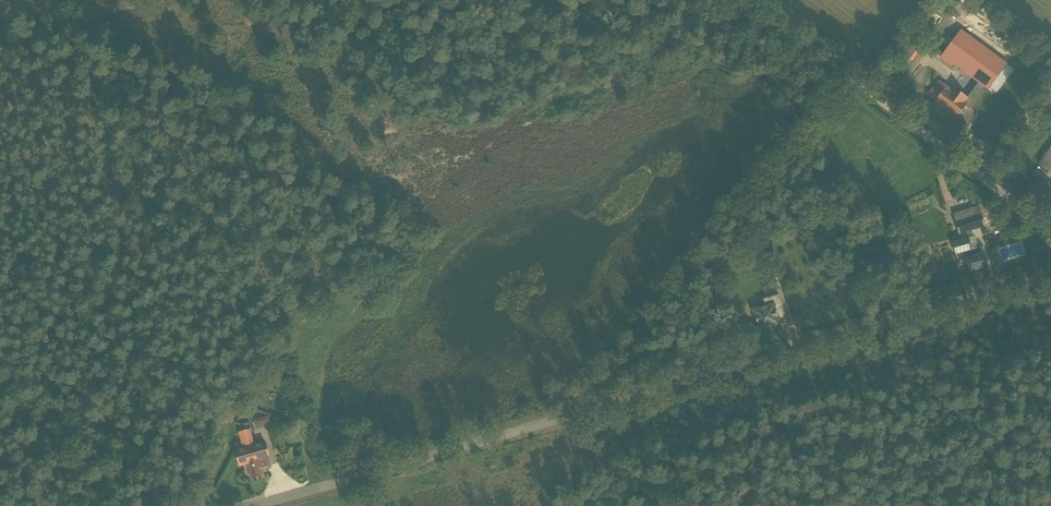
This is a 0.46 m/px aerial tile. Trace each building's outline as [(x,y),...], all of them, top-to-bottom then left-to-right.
[(962,30),(940,59),(950,66),(952,64),(987,90),(1007,63),(962,30)] [(903,47),(915,56),(924,44),(912,35),(903,47)] [(958,118),(964,109),(967,105),(964,103),(968,98),(955,88),(953,91),(939,81),(928,96),(936,101),(958,118)] [(1039,164),(1050,173),(1050,147),(1039,164)] [(980,206),(954,214),(959,234),(985,226),(980,206)] [(987,267),(981,247),(973,249),(969,237),(952,242),(955,254),(964,251),(970,272),(987,267)] [(999,257),(992,259),(995,267),(1002,265),(999,257)] [(934,274),(932,265),(926,267),(927,268),(925,269),(926,276),(934,274)] [(769,282),(771,289),(779,286),(776,280),(769,282)] [(765,305),(753,308),(760,330),(775,325),(778,324),(779,322),(778,320),(786,317),(779,294),(763,299),(765,305)] [(260,427),(262,422),(261,417),(254,420),(256,428),(260,427)] [(266,443),(256,446),(251,429),(239,432),(242,442),(235,444),(237,450),(235,450),(240,465),(248,463),(253,479),(262,476),(260,468),(268,466),(265,456),(269,455),(266,443)]
